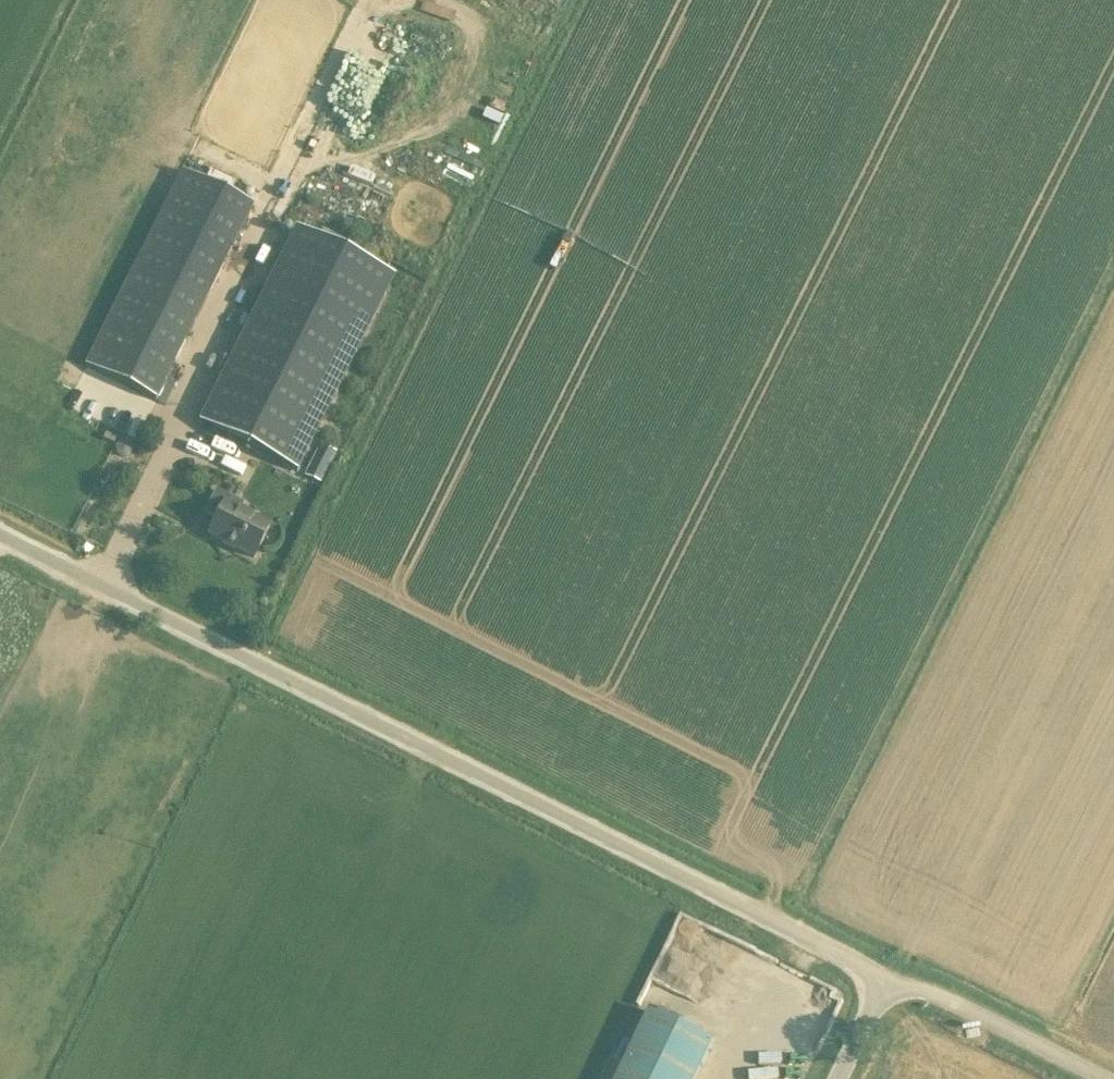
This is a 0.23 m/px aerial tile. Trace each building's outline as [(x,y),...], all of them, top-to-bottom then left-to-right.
[(85,366),(155,401),(253,206),(183,171),(85,366)] [(199,423),(297,472),(393,277),(296,228),(199,423)] [(321,445),(305,476),(321,484),(336,452),(321,445)] [(267,522),(239,508),(242,500),(214,486),(203,509),(216,515),(208,531),(209,532),(210,532),(252,553),(253,554),(269,522),(267,522)] [(620,1078),(698,1078),(717,1039),(653,1009),(620,1078)]
